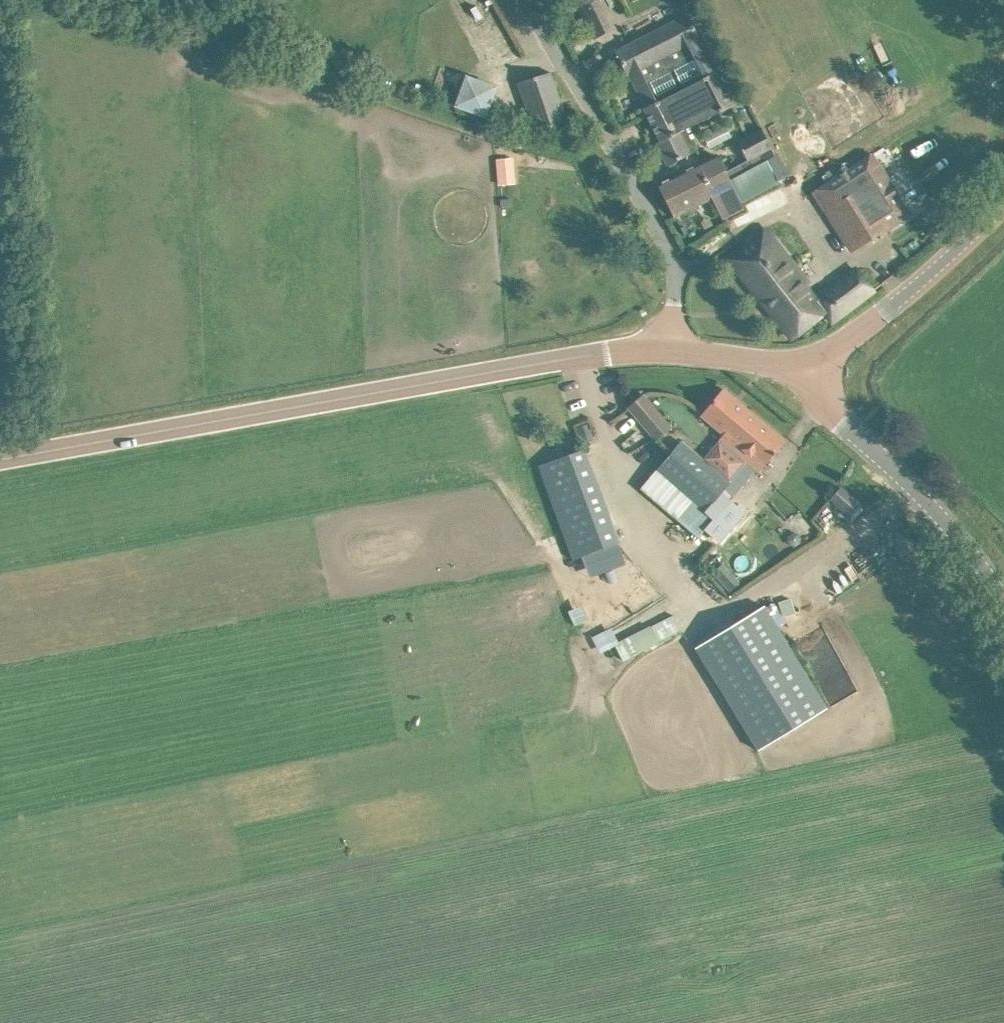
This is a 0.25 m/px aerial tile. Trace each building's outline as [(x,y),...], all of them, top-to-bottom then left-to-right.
[(578,9),(596,0),(573,0),(578,9)] [(687,14),(632,42),(615,51),(627,75),(628,74),(645,107),(643,108),(660,141),(656,143),(667,165),(697,150),(686,128),(719,111),(720,112),(734,105),(687,14)] [(550,72),(531,78),(518,82),(535,133),(567,122),(550,72)] [(497,86),(461,73),(449,105),(485,119),(497,86)] [(737,140),(741,148),(747,160),(724,171),(715,154),(658,183),(675,216),(712,197),(723,219),(743,209),(739,202),(787,178),(761,128),(737,140)] [(816,190),(843,233),(854,250),(910,215),(871,154),(816,190)] [(515,158),(496,159),(498,186),(517,185),(515,158)] [(767,228),(728,259),(790,338),(823,311),(831,321),(872,291),(855,268),(816,299),(796,273),(800,270),(767,228)] [(701,415),(732,441),(754,414),(723,388),(701,415)] [(656,440),(671,427),(643,394),(627,407),(656,440)] [(785,440),(754,414),(732,441),(762,467),(785,440)] [(588,424),(577,428),(583,444),(594,439),(588,424)] [(702,459),(680,441),(640,487),(709,547),(741,512),(725,498),(746,474),(713,445),(702,459)] [(584,449),(545,463),(539,465),(573,559),(618,542),(584,449)] [(830,498),(851,516),(860,504),(840,486),(830,498)] [(764,605),(694,648),(758,751),(828,708),(764,605)] [(590,635),(597,652),(614,645),(619,658),(680,632),(672,614),(614,639),(609,627),(590,635)]
